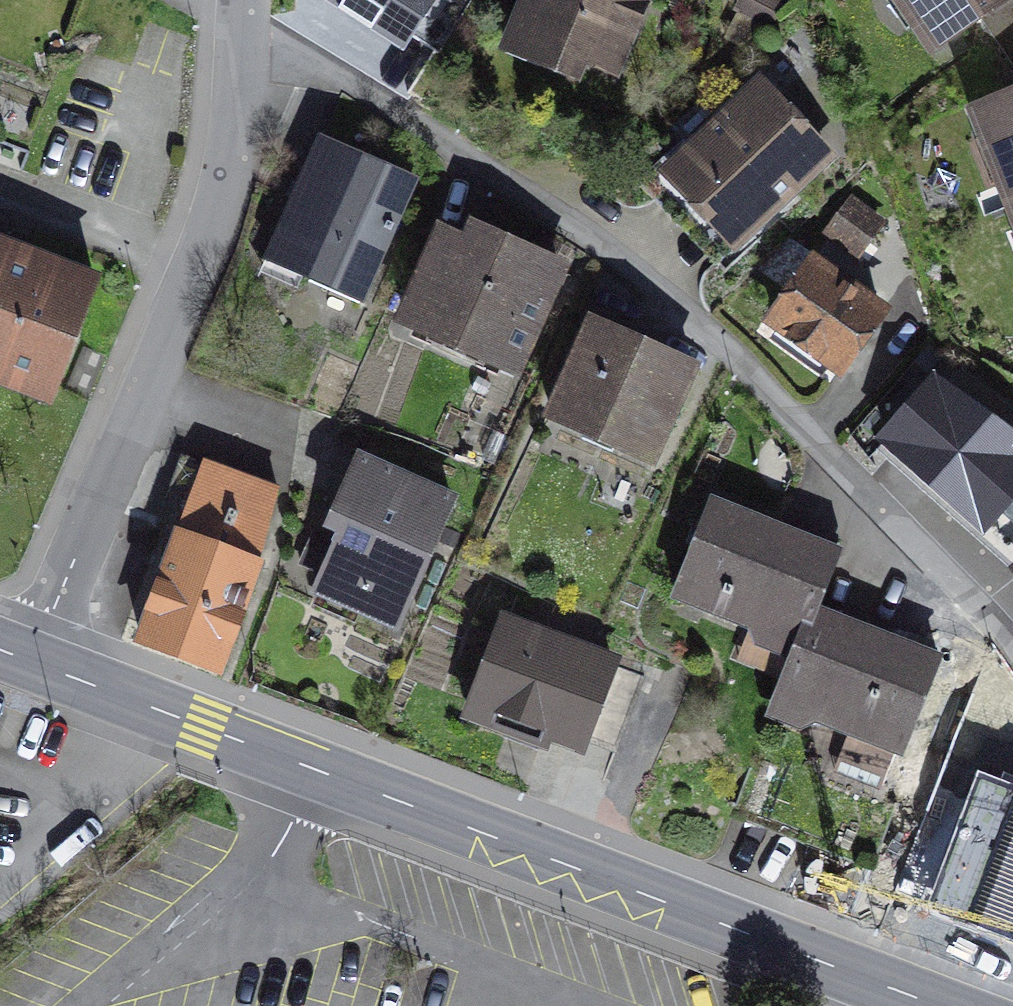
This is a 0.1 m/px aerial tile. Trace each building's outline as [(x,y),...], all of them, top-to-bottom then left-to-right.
[(316,17),(324,11),(348,38),(391,0),(301,0),(316,17)] [(515,30),(615,72),(645,0),(528,0),(515,30)] [(936,47),(981,17),(1006,0),(905,0),(936,47)] [(1012,65),(1012,0),(1006,0),(981,17),(1012,65)] [(693,150),(685,142),(641,184),(683,227),(703,208),(736,244),(828,158),(761,87),(693,150)] [(979,110),(1012,199),(1012,97),(979,110)] [(415,181),(323,140),(270,260),(362,301),(415,181)] [(883,223),(851,201),(828,234),(860,256),(883,223)] [(469,243),(443,232),(405,320),(516,369),(560,269),(474,231),(469,243)] [(50,399),(94,280),(0,245),(0,380),(50,399)] [(816,265),(774,321),(839,369),(881,312),(816,265)] [(631,344),(591,327),(554,414),(656,458),(694,371),(661,357),(663,353),(633,339),(631,344)] [(886,440),(984,526),(997,509),(1012,522),(1012,439),(937,384),(886,440)] [(275,490),(186,458),(159,531),(179,536),(141,641),(219,669),(256,564),(275,490)] [(453,501),(360,459),(331,523),(347,530),(339,547),(313,536),(300,565),(402,612),(453,501)] [(838,551),(715,502),(676,597),(800,646),(815,609),(838,551)] [(886,791),(939,659),(815,609),(800,646),(776,703),(852,733),(837,771),(886,791)] [(646,677),(504,623),(473,705),(582,746),(586,738),(618,750),(646,677)] [(994,752),(981,791),(973,790),(964,815),(940,807),(920,863),(944,872),(931,909),(1012,940),(1012,762),(994,752)]
